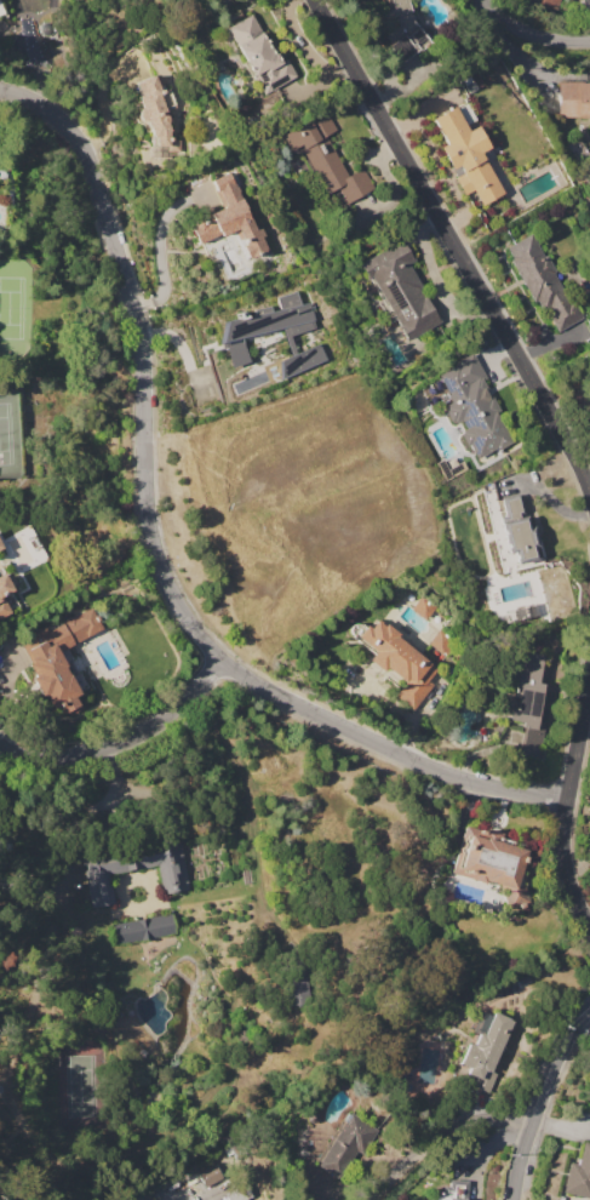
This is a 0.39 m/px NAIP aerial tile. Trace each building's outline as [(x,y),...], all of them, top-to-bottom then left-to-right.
[(384,6),(382,0),(409,0),(411,11),(418,27),(430,42),(422,51),(419,48),(399,67),(384,50),(391,45),(385,36),(399,25),(396,16),(385,18),(382,6),(384,6)] [(526,1),(526,0),(561,0),(557,11),(526,1)] [(227,28),(252,15),(273,55),(277,52),(282,61),(285,59),(296,78),(263,95),(252,75),(250,76),(242,62),(245,61),(227,28)] [(134,84),(154,75),(160,90),(167,86),(176,107),(167,110),(167,121),(167,125),(168,127),(168,145),(151,145),(150,131),(147,132),(143,124),(138,122),(134,119),(133,114),(134,109),(137,104),(137,96),(139,95),(134,84)] [(557,82),(589,82),(589,116),(557,116),(557,82)] [(431,118),(453,105),(468,131),(477,125),(489,147),(480,153),(503,193),(481,205),(472,189),(465,194),(456,177),(463,172),(458,165),(452,168),(440,147),(446,143),(431,118)] [(288,128),(314,115),(317,121),(327,115),(336,128),(325,135),(348,176),(362,167),(373,188),(345,204),(340,198),(343,196),(338,188),(326,194),(298,145),(291,149),(282,136),(291,131),(288,128)] [(212,179),(230,172),(236,185),(237,185),(240,193),(237,194),(240,199),(242,198),(250,213),(258,230),(262,228),(265,235),(263,236),(268,250),(247,258),(235,230),(234,230),(233,229),(199,244),(189,222),(223,207),(223,206),(225,205),(219,189),(216,190),(212,179)] [(506,247),(531,234),(544,256),(545,255),(556,272),(554,273),(568,299),(572,298),(583,316),(557,331),(539,301),(534,303),(510,259),(512,258),(506,247)] [(359,263),(402,239),(414,261),(408,264),(440,322),(406,342),(372,276),(368,279),(359,263)] [(277,297),(297,291),(303,310),(283,316),(277,297)] [(285,320),(309,312),(314,326),(290,335),(285,320)] [(479,458),(470,444),(466,446),(459,433),(465,429),(460,421),(457,422),(456,419),(451,422),(443,410),(446,408),(445,405),(451,401),(435,375),(472,353),(486,377),(482,379),(486,387),(485,388),(491,399),(494,398),(502,411),(496,415),(510,440),(479,458)] [(159,383),(172,383),(173,393),(172,393),(172,401),(160,401),(160,393),(159,383)] [(519,562),(515,549),(510,550),(504,525),(508,524),(502,497),(517,492),(526,526),(533,525),(539,547),(532,548),(534,559),(519,562)] [(17,588),(0,597),(0,574),(8,570),(17,588)] [(11,611),(0,617),(0,599),(4,598),(11,611)] [(412,608),(420,598),(434,607),(425,619),(412,608)] [(48,709),(31,679),(35,676),(29,665),(33,663),(19,640),(42,628),(45,633),(63,623),(62,622),(75,615),(76,616),(91,608),(102,628),(56,652),(78,693),(48,709)] [(357,636),(367,625),(371,628),(377,621),(384,625),(385,623),(397,634),(396,636),(441,672),(412,708),(394,695),(405,681),(385,667),(382,670),(368,659),(374,651),(357,636)] [(429,642),(439,629),(453,640),(443,655),(429,642)] [(527,652),(544,656),(539,682),(543,684),(529,759),(520,756),(525,728),(522,727),(523,722),(517,721),(517,722),(511,722),(514,708),(517,708),(519,698),(510,697),(515,669),(523,670),(527,652)] [(523,880),(526,892),(533,901),(516,914),(504,898),(503,898),(500,888),(449,873),(465,825),(486,832),(487,829),(504,834),(503,838),(533,846),(523,880)] [(81,856),(179,839),(189,890),(162,895),(157,864),(107,874),(113,904),(90,908),(81,856)] [(116,943),(113,925),(172,914),(176,932),(116,943)] [(287,1006),(281,973),(304,970),(309,1002),(287,1006)] [(512,1021),(489,1070),(496,1073),(486,1092),(471,1086),(475,1078),(456,1069),(468,1042),(472,1045),(479,1032),(483,1034),(493,1012),(512,1021)] [(316,1165),(350,1114),(377,1131),(361,1154),(356,1150),(338,1179),(316,1165)] [(583,1142),(589,1143),(589,1199),(563,1193),(571,1162),(578,1164),(583,1142)] [(206,1187),(199,1172),(214,1165),(222,1178),(206,1187)] [(468,1181),(467,1199),(431,1199),(431,1187),(448,1188),(448,1179),(468,1181)]
